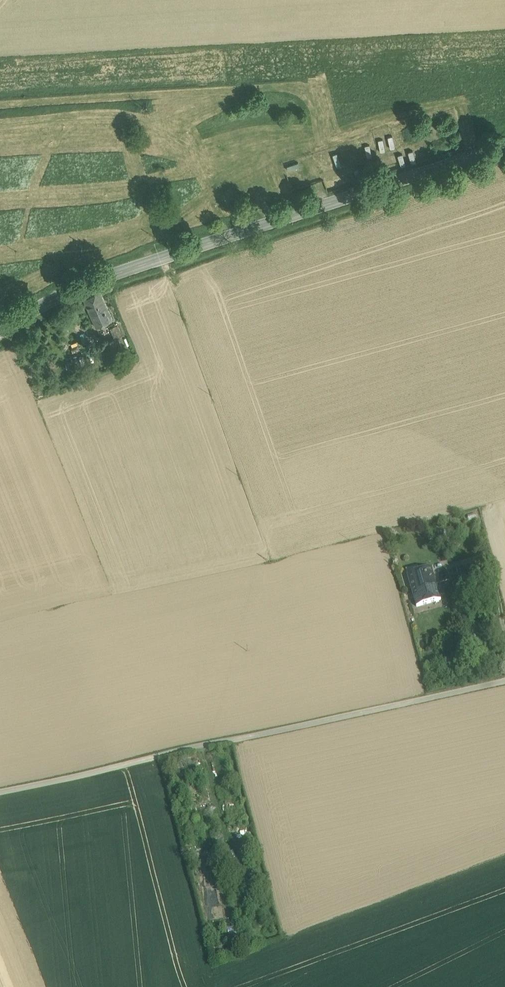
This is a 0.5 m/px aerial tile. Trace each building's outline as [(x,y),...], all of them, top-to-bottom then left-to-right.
[(100,291),(84,298),(97,327),(113,319),(100,291)] [(118,337),(104,343),(111,358),(124,352),(118,337)] [(464,569),(452,572),(454,578),(462,576),(466,575),(464,569)] [(432,570),(408,576),(417,608),(441,601),(432,570)]
